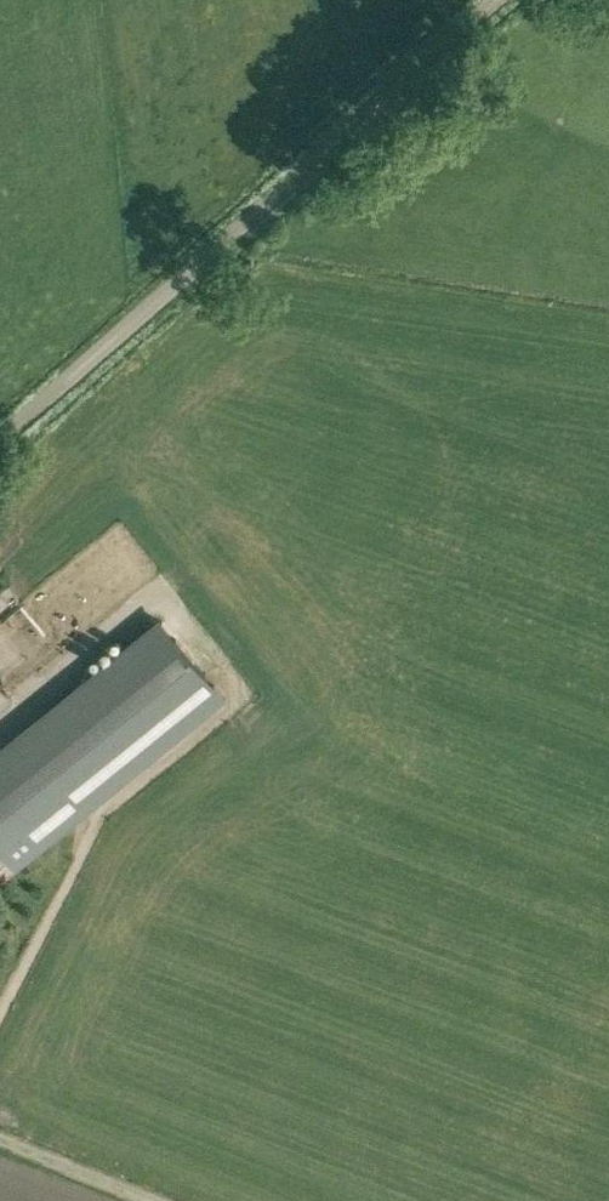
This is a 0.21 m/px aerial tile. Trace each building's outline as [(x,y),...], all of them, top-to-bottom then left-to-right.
[(0,744),(0,850),(15,869),(226,698),(160,615),(0,744)] [(11,701),(0,687),(0,710),(11,701)]
